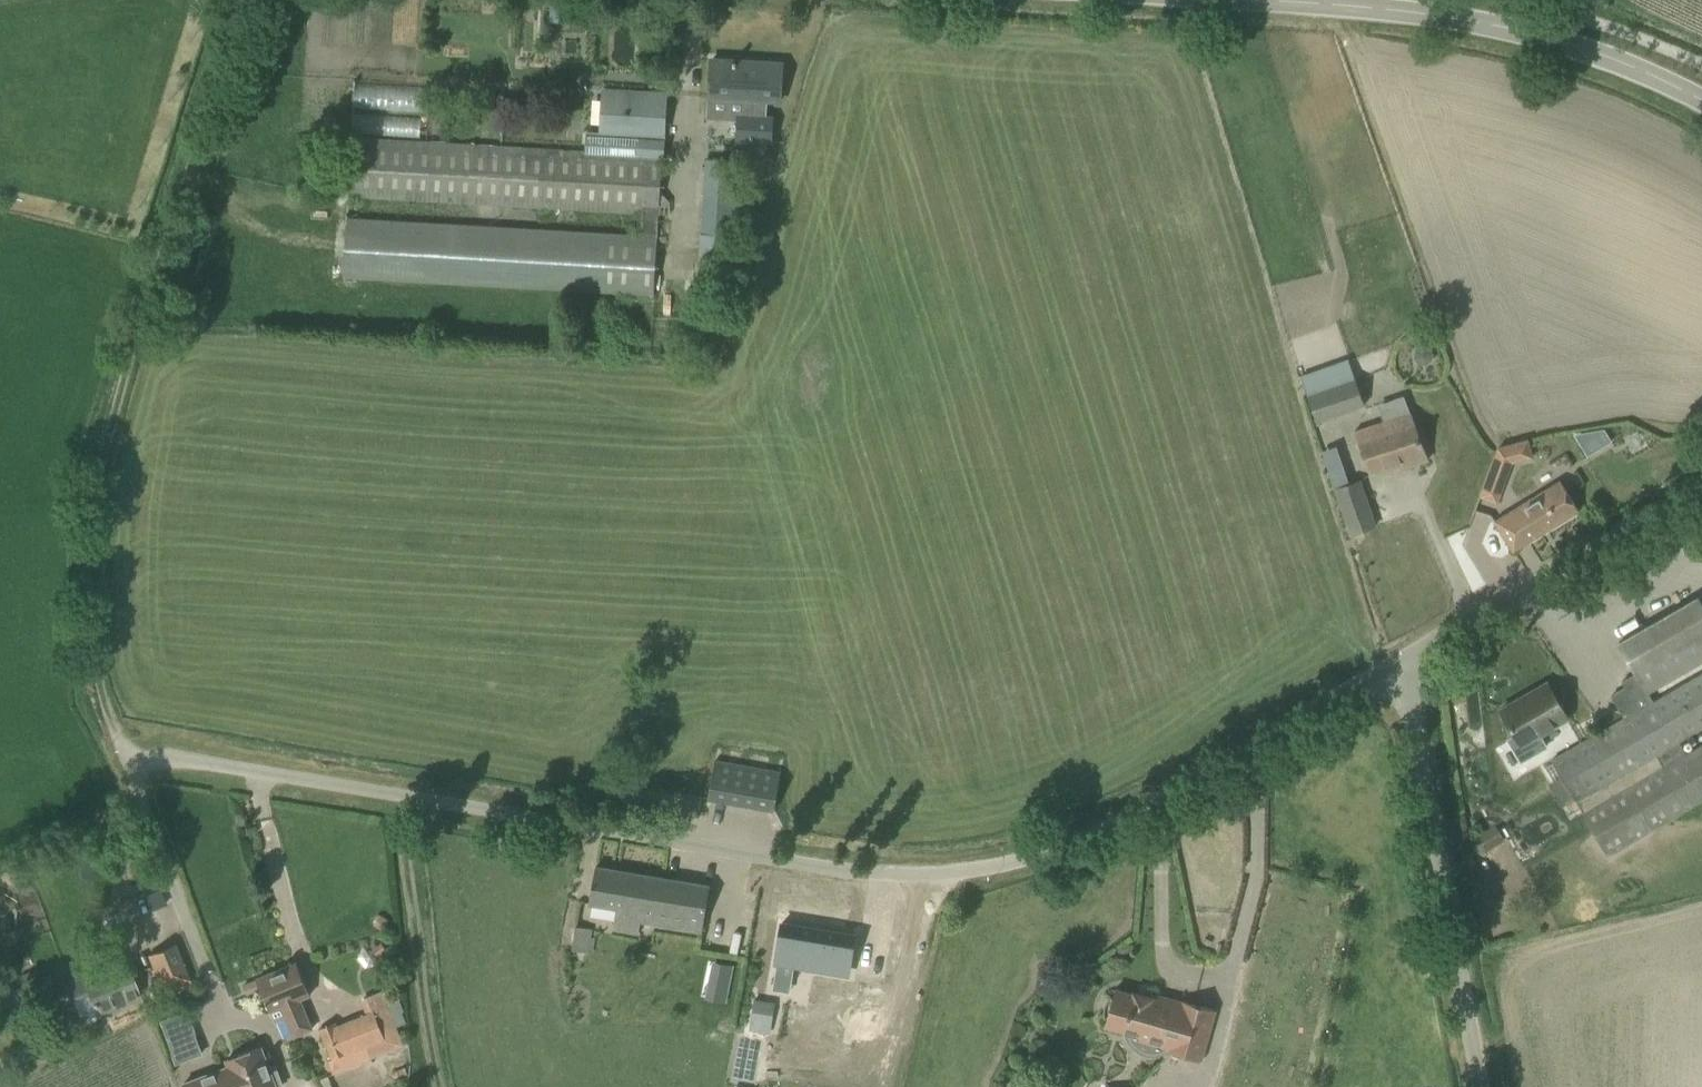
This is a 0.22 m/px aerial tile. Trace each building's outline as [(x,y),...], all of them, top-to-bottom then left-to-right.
[(551,2),(550,20),(568,21),(569,3),(551,2)] [(740,139),(739,163),(765,164),(766,140),(773,141),(775,114),(766,113),(766,101),(780,102),(782,63),(712,59),(710,97),(745,99),(744,112),(737,112),(735,139),(740,139)] [(351,137),(348,195),(637,212),(659,214),(665,116),(666,93),(604,90),(601,132),(587,131),(586,151),(351,137)] [(702,205),(732,207),(735,157),(705,155),(702,205)] [(659,214),(637,212),(635,236),(347,218),(343,276),(654,295),(659,214)] [(1307,393),(1317,421),(1364,404),(1355,376),(1307,393)] [(1355,429),(1363,453),(1370,474),(1408,462),(1409,466),(1428,459),(1410,410),(1408,410),(1402,395),(1378,404),(1383,419),(1355,429)] [(1479,494),(1497,501),(1512,462),(1533,456),(1528,437),(1497,446),(1479,494)] [(1493,518),(1512,551),(1578,510),(1559,479),(1493,518)] [(1336,489),(1351,534),(1375,526),(1360,480),(1336,489)] [(1552,759),(1607,854),(1701,799),(1701,741),(1685,751),(1679,741),(1701,728),(1701,604),(1698,597),(1618,643),(1647,692),(1633,700),(1638,709),(1552,759)] [(1509,740),(1521,760),(1545,746),(1538,734),(1567,717),(1547,683),(1501,709),(1516,736),(1509,740)] [(708,798),(774,810),(781,772),(715,760),(708,798)] [(1473,838),(1481,852),(1503,840),(1494,825),(1473,838)] [(612,928),(638,932),(640,920),(701,931),(709,885),(596,866),(589,903),(616,908),(612,928)] [(379,913),(373,923),(381,928),(387,918),(379,913)] [(792,922),(786,959),(859,971),(865,934),(792,922)] [(575,926),(572,949),(592,952),(594,937),(590,937),(592,928),(575,926)] [(190,978),(176,943),(147,954),(161,990),(190,978)] [(88,992),(97,1015),(141,997),(125,958),(63,983),(69,999),(88,992)] [(310,995),(296,962),(256,979),(274,1022),(285,1017),(293,1037),(312,1029),(299,999),(310,995)] [(1049,986),(1048,992),(1051,996),(1058,995),(1064,990),(1064,984),(1061,981),(1055,980),(1049,986)] [(1106,1017),(1105,1016),(1107,1016),(1105,1025),(1140,1035),(1137,1045),(1142,1049),(1147,1051),(1152,1051),(1157,1051),(1159,1047),(1168,1049),(1168,1050),(1201,1060),(1215,1010),(1182,1001),(1151,993),(1150,997),(1134,992),(1134,994),(1115,989),(1113,998),(1111,997),(1112,996),(1111,995),(1108,998),(1107,999),(1106,1001),(1104,1004),(1104,1006),(1104,1008),(1103,1010),(1103,1012),(1103,1014),(1104,1016),(1104,1017),(1106,1017)] [(319,1027),(331,1058),(365,1045),(370,1057),(404,1044),(383,990),(360,998),(365,1013),(336,1024),(335,1021),(319,1027)] [(196,1040),(171,1049),(176,1063),(201,1053),(196,1040)] [(183,1083),(185,1086),(277,1086),(282,1085),(274,1065),(268,1067),(261,1047),(226,1060),(228,1066),(183,1083)]
